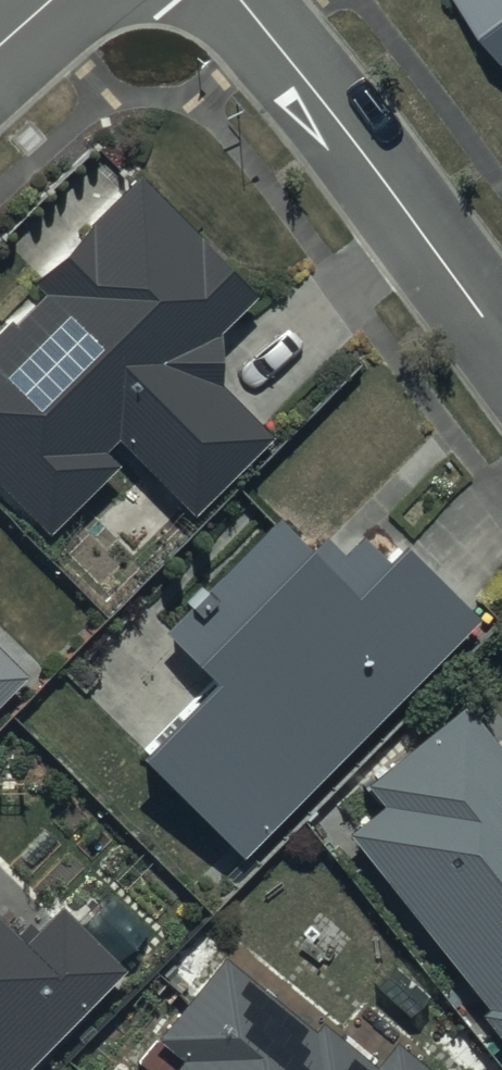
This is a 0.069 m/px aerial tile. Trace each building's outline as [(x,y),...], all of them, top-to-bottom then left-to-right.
[(501,42),(501,0),(471,0),(501,42)] [(45,520),(116,451),(104,439),(115,428),(188,503),(270,423),(218,370),(215,321),(254,283),(140,159),(30,268),(42,280),(0,321),(0,474),(45,520)] [(274,502),(267,509),(159,618),(189,648),(194,643),(210,660),(134,736),(240,842),(476,607),(397,528),(383,542),(362,522),(343,541),(326,525),(311,539),(274,502)] [(21,665),(0,643),(0,686),(21,665)] [(348,821),(487,1000),(479,1006),(501,1036),(501,739),(465,692),(365,770),(383,793),(348,821)] [(121,957),(57,894),(23,929),(0,906),(0,1069),(11,1069),(121,957)] [(222,950),(154,1030),(158,1033),(136,1060),(149,1069),(446,1069),(395,1029),(376,1053),(323,1010),(312,1023),(222,950)]
